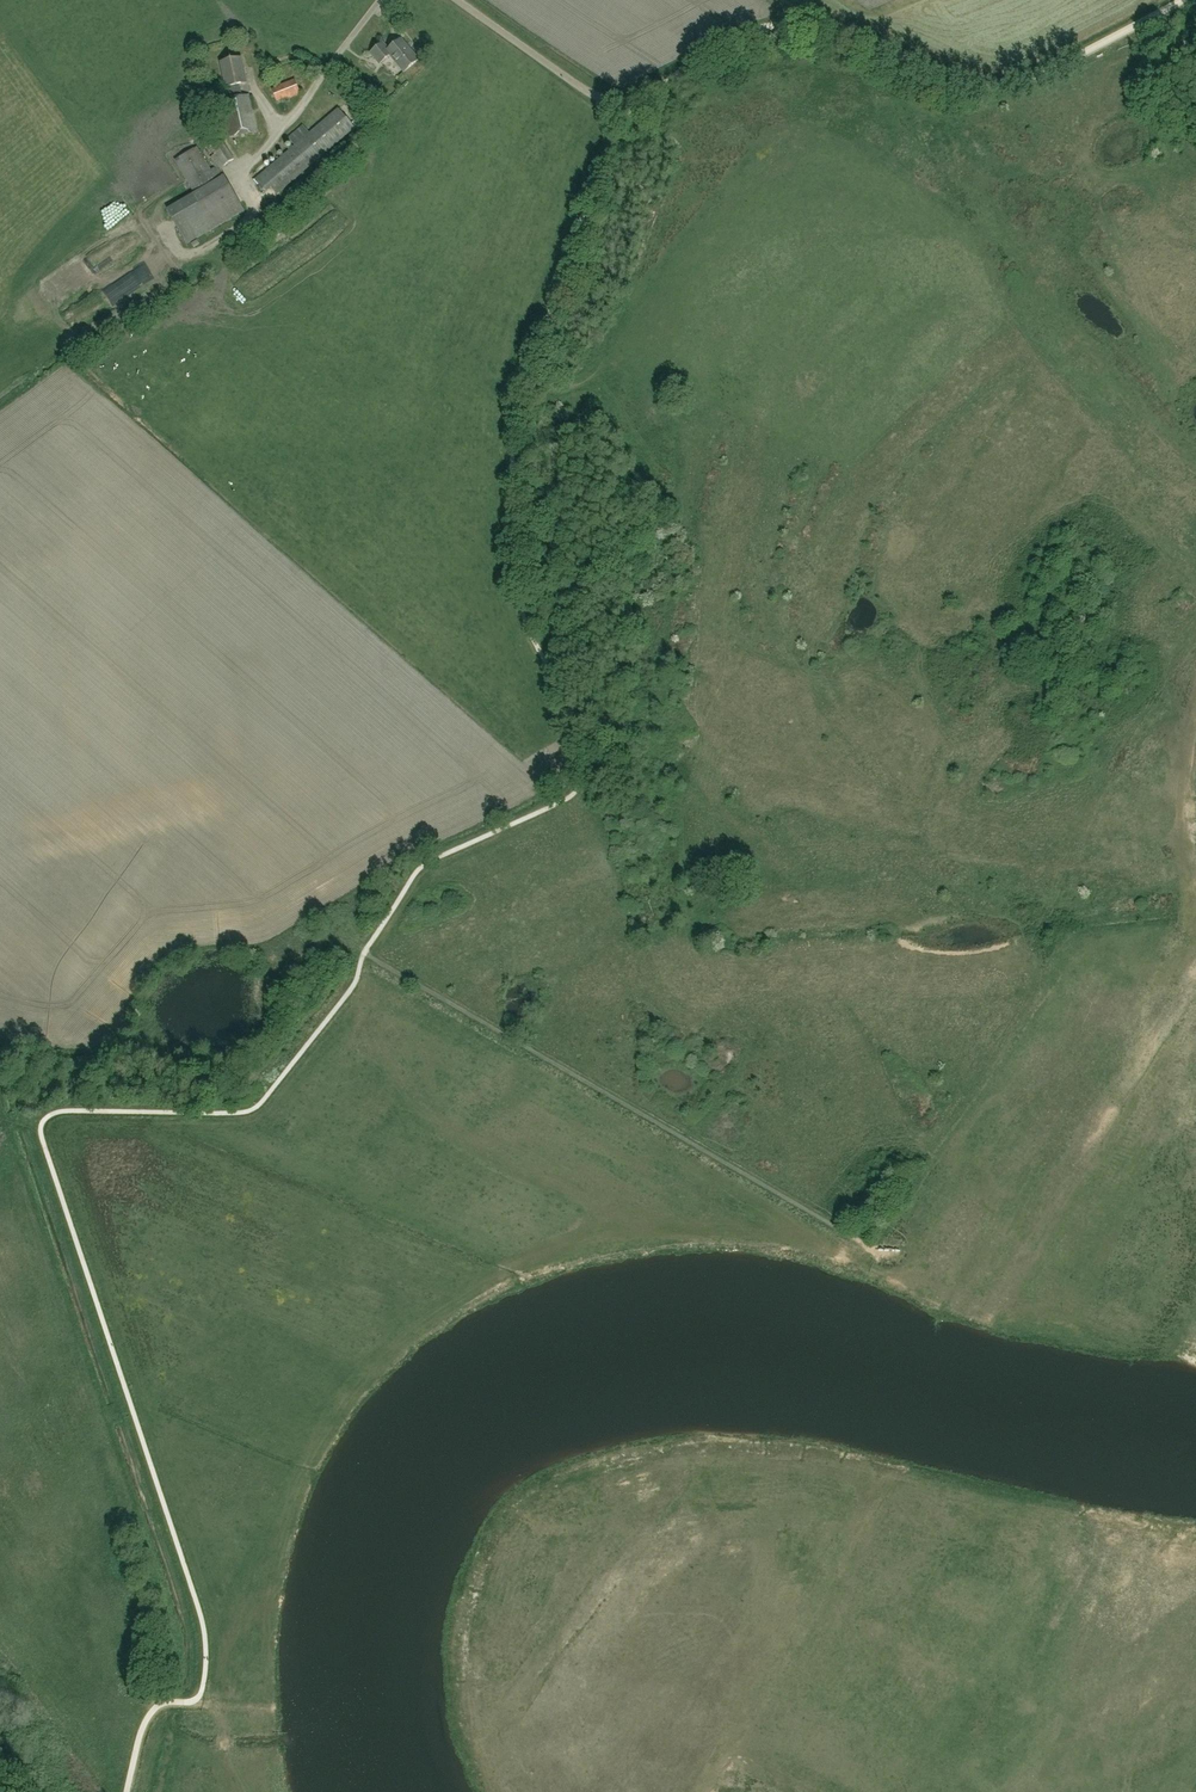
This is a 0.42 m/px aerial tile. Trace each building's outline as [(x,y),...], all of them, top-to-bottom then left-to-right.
[(404,72),(419,59),(401,38),(389,49),(383,42),(371,52),(380,64),(390,55),(404,72)] [(230,136),(257,130),(249,94),(242,95),(239,83),(247,82),(241,57),(221,61),(226,86),(228,85),(231,98),(223,100),(230,136)] [(300,92),(295,78),(280,84),(281,85),(273,88),(277,100),(288,96),(288,97),(300,92)] [(272,198),(355,127),(338,108),(309,132),(303,125),(289,138),(295,145),(255,179),(272,198)] [(224,166),(234,159),(221,140),(211,146),(224,166)] [(211,171),(198,147),(175,160),(195,193),(167,210),(187,244),(244,211),(218,166),(211,171)]
